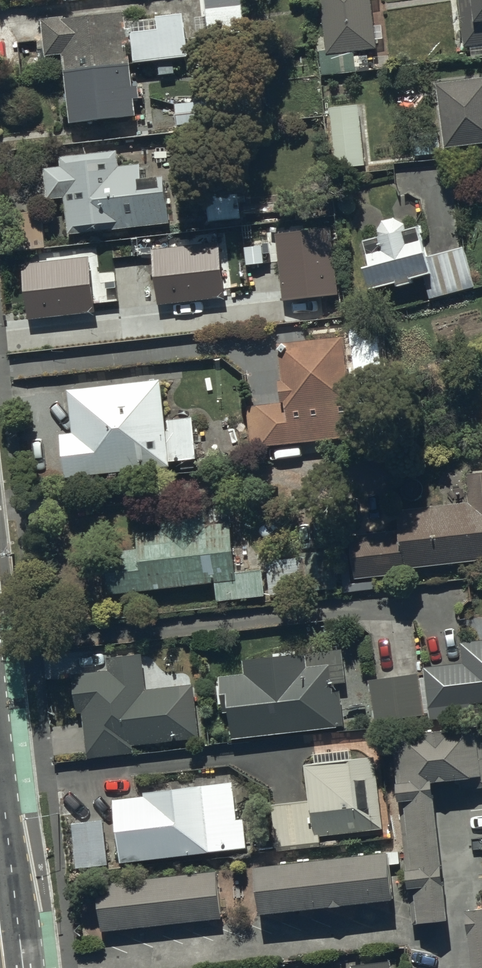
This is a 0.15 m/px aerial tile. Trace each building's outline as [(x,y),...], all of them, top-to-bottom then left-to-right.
[(202,20),(206,20),(208,41),(243,39),(241,0),(201,0),(202,20)] [(327,60),(377,55),(371,0),(321,0),(327,60)] [(464,51),(481,49),(481,0),(457,0),(464,51)] [(160,78),(173,78),(173,65),(187,65),(183,19),(131,23),(131,35),(127,35),(125,18),(43,26),(46,63),(63,61),(69,130),(135,124),(130,70),(159,68),(160,78)] [(437,89),(445,152),(481,149),(481,84),(437,89)] [(331,105),(336,173),(370,170),(365,103),(331,105)] [(63,205),(66,241),(168,231),(163,187),(143,190),(141,172),(119,174),(117,157),(45,164),(49,206),(63,205)] [(464,248),(426,257),(421,233),(407,236),(405,227),(394,224),(383,226),(376,236),(376,239),(363,241),(370,275),(370,276),(366,277),(371,301),(398,294),(399,299),(416,295),(414,290),(426,287),(431,307),(477,295),(464,248)] [(331,227),(277,233),(284,298),(338,293),(331,227)] [(219,241),(153,249),(159,302),(225,295),(219,241)] [(262,245),(245,246),(247,263),(263,262),(262,245)] [(89,255),(23,262),(29,316),(95,309),(89,255)] [(346,352),(281,357),(284,392),(280,392),(282,410),(253,412),(257,454),(354,446),(346,352)] [(162,390),(69,398),(72,440),(62,441),(66,485),(171,475),(170,469),(197,467),(193,421),(165,423),(162,390)] [(350,543),(355,585),(405,580),(405,576),(481,568),(481,478),(467,480),(470,510),(397,517),(399,538),(350,543)] [(253,567),(245,568),(246,575),(236,575),(234,554),(241,554),(241,549),(233,549),(231,529),(225,529),(223,515),(199,517),(200,532),(136,538),(138,558),(107,561),(110,601),(216,591),(217,607),(265,602),(262,573),(254,574),(253,567)] [(302,565),(268,567),(270,600),(337,596),(334,554),(301,556),(302,565)] [(472,702),(481,701),(481,639),(461,641),(463,662),(425,666),(429,707),(430,716),(473,712),(472,702)] [(78,712),(83,711),(87,749),(88,756),(135,751),(134,743),(200,736),(194,683),(146,688),(142,652),(107,656),(109,669),(73,673),(78,712)] [(225,710),(231,710),(234,737),(345,724),(341,691),(334,692),(331,663),(308,666),(306,652),(244,659),(246,673),(221,676),(225,710)] [(429,735),(393,740),(398,785),(415,923),(450,918),(433,780),(461,777),(462,789),(481,787),(481,734),(477,734),(477,729),(449,732),(449,728),(428,730),(429,735)] [(320,844),(319,836),(384,829),(375,756),(308,763),(312,799),(272,804),(277,849),(320,844)] [(115,799),(122,861),(248,847),(245,818),(238,819),(233,781),(145,791),(145,795),(138,796),(115,799)] [(110,865),(103,819),(72,824),(78,870),(110,865)] [(256,865),(262,913),(395,898),(389,850),(256,865)] [(97,882),(102,930),(223,918),(218,870),(97,882)] [(468,909),(474,967),(481,967),(481,907),(468,909)]
